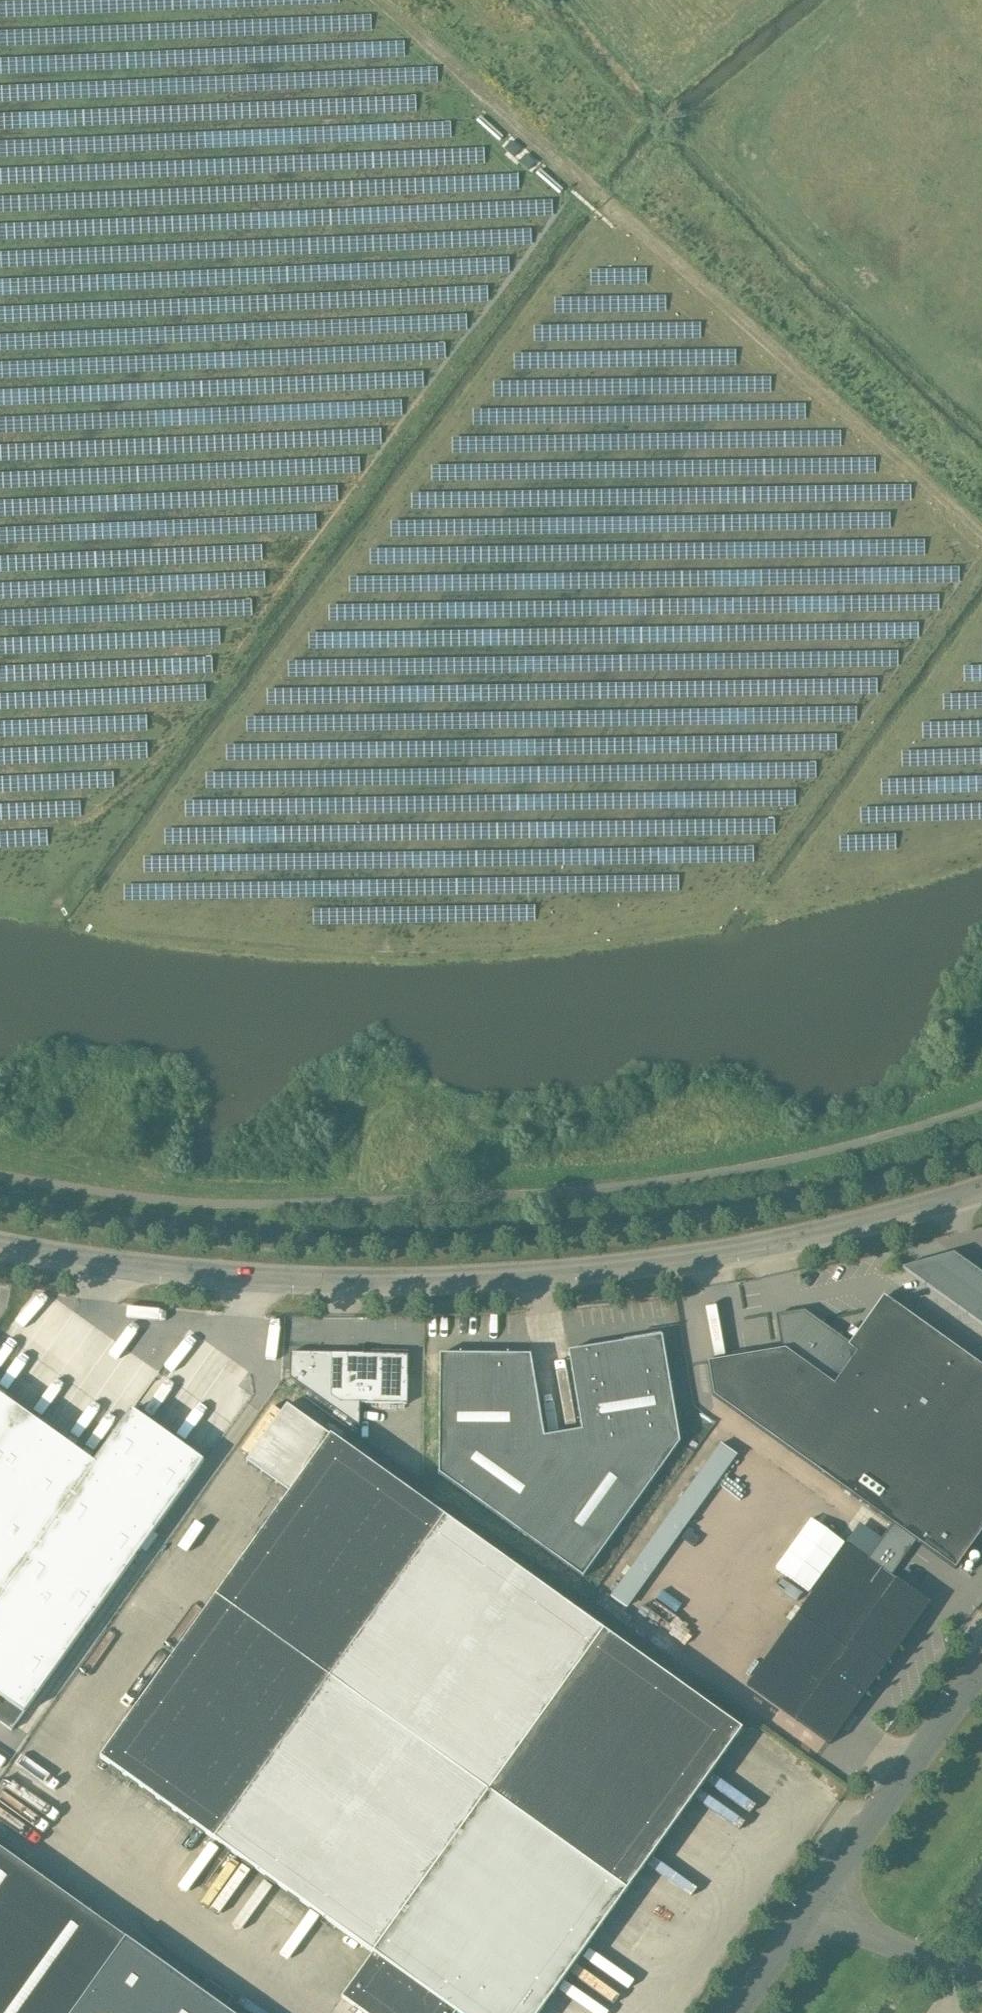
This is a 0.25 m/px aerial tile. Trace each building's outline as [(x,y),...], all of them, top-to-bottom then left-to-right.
[(511,140),(505,147),(514,156),(521,149),(511,140)] [(526,154),(520,161),(529,170),(536,162),(526,154)] [(902,1268),(981,1325),(981,1273),(954,1253),(902,1268)] [(27,1328),(46,1298),(37,1292),(18,1323),(27,1328)] [(709,1362),(709,1363),(714,1396),(734,1410),(892,1523),(917,1541),(956,1569),(981,1532),(981,1366),(894,1303),(885,1296),(850,1345),(804,1312),(779,1317),(785,1350),(709,1362)] [(583,1431),(564,1434),(582,1577),(680,1442),(663,1335),(569,1352),(583,1431)] [(291,1353),(290,1378),(360,1427),(360,1404),(362,1404),(407,1404),(408,1378),(408,1377),(408,1355),(372,1354),(365,1354),(363,1354),(332,1353),(291,1353)] [(440,1354),(438,1474),(582,1577),(564,1434),(545,1438),(531,1356),(440,1354)] [(12,1731),(128,1569),(142,1549),(155,1530),(204,1462),(132,1411),(94,1464),(0,1396),(0,1722),(12,1731)] [(101,1758),(214,1839),(374,1953),(342,1997),(365,2012),(456,2012),(457,2012),(458,2012),(540,2012),(742,1730),(604,1631),(444,1517),(331,1436),(287,1404),(246,1461),(276,1482),(291,1493),(279,1509),(214,1600),(200,1620),(101,1758)] [(718,1438),(719,1438),(610,1596),(627,1608),(740,1445),(722,1432),(718,1438)] [(892,1523),(866,1559),(891,1577),(917,1541),(892,1523)] [(885,1667),(930,1604),(929,1603),(897,1581),(891,1577),(866,1559),(846,1545),(747,1684),(831,1744),(879,1675),(874,1671),(880,1663),(885,1667)] [(922,1548),(897,1581),(929,1603),(954,1570),(922,1548)] [(157,1960),(0,1848),(0,2012),(119,2012),(157,1960)] [(119,2012),(231,2012),(225,2009),(229,2003),(229,2002),(206,1986),(201,1992),(157,1960),(119,2012)]
